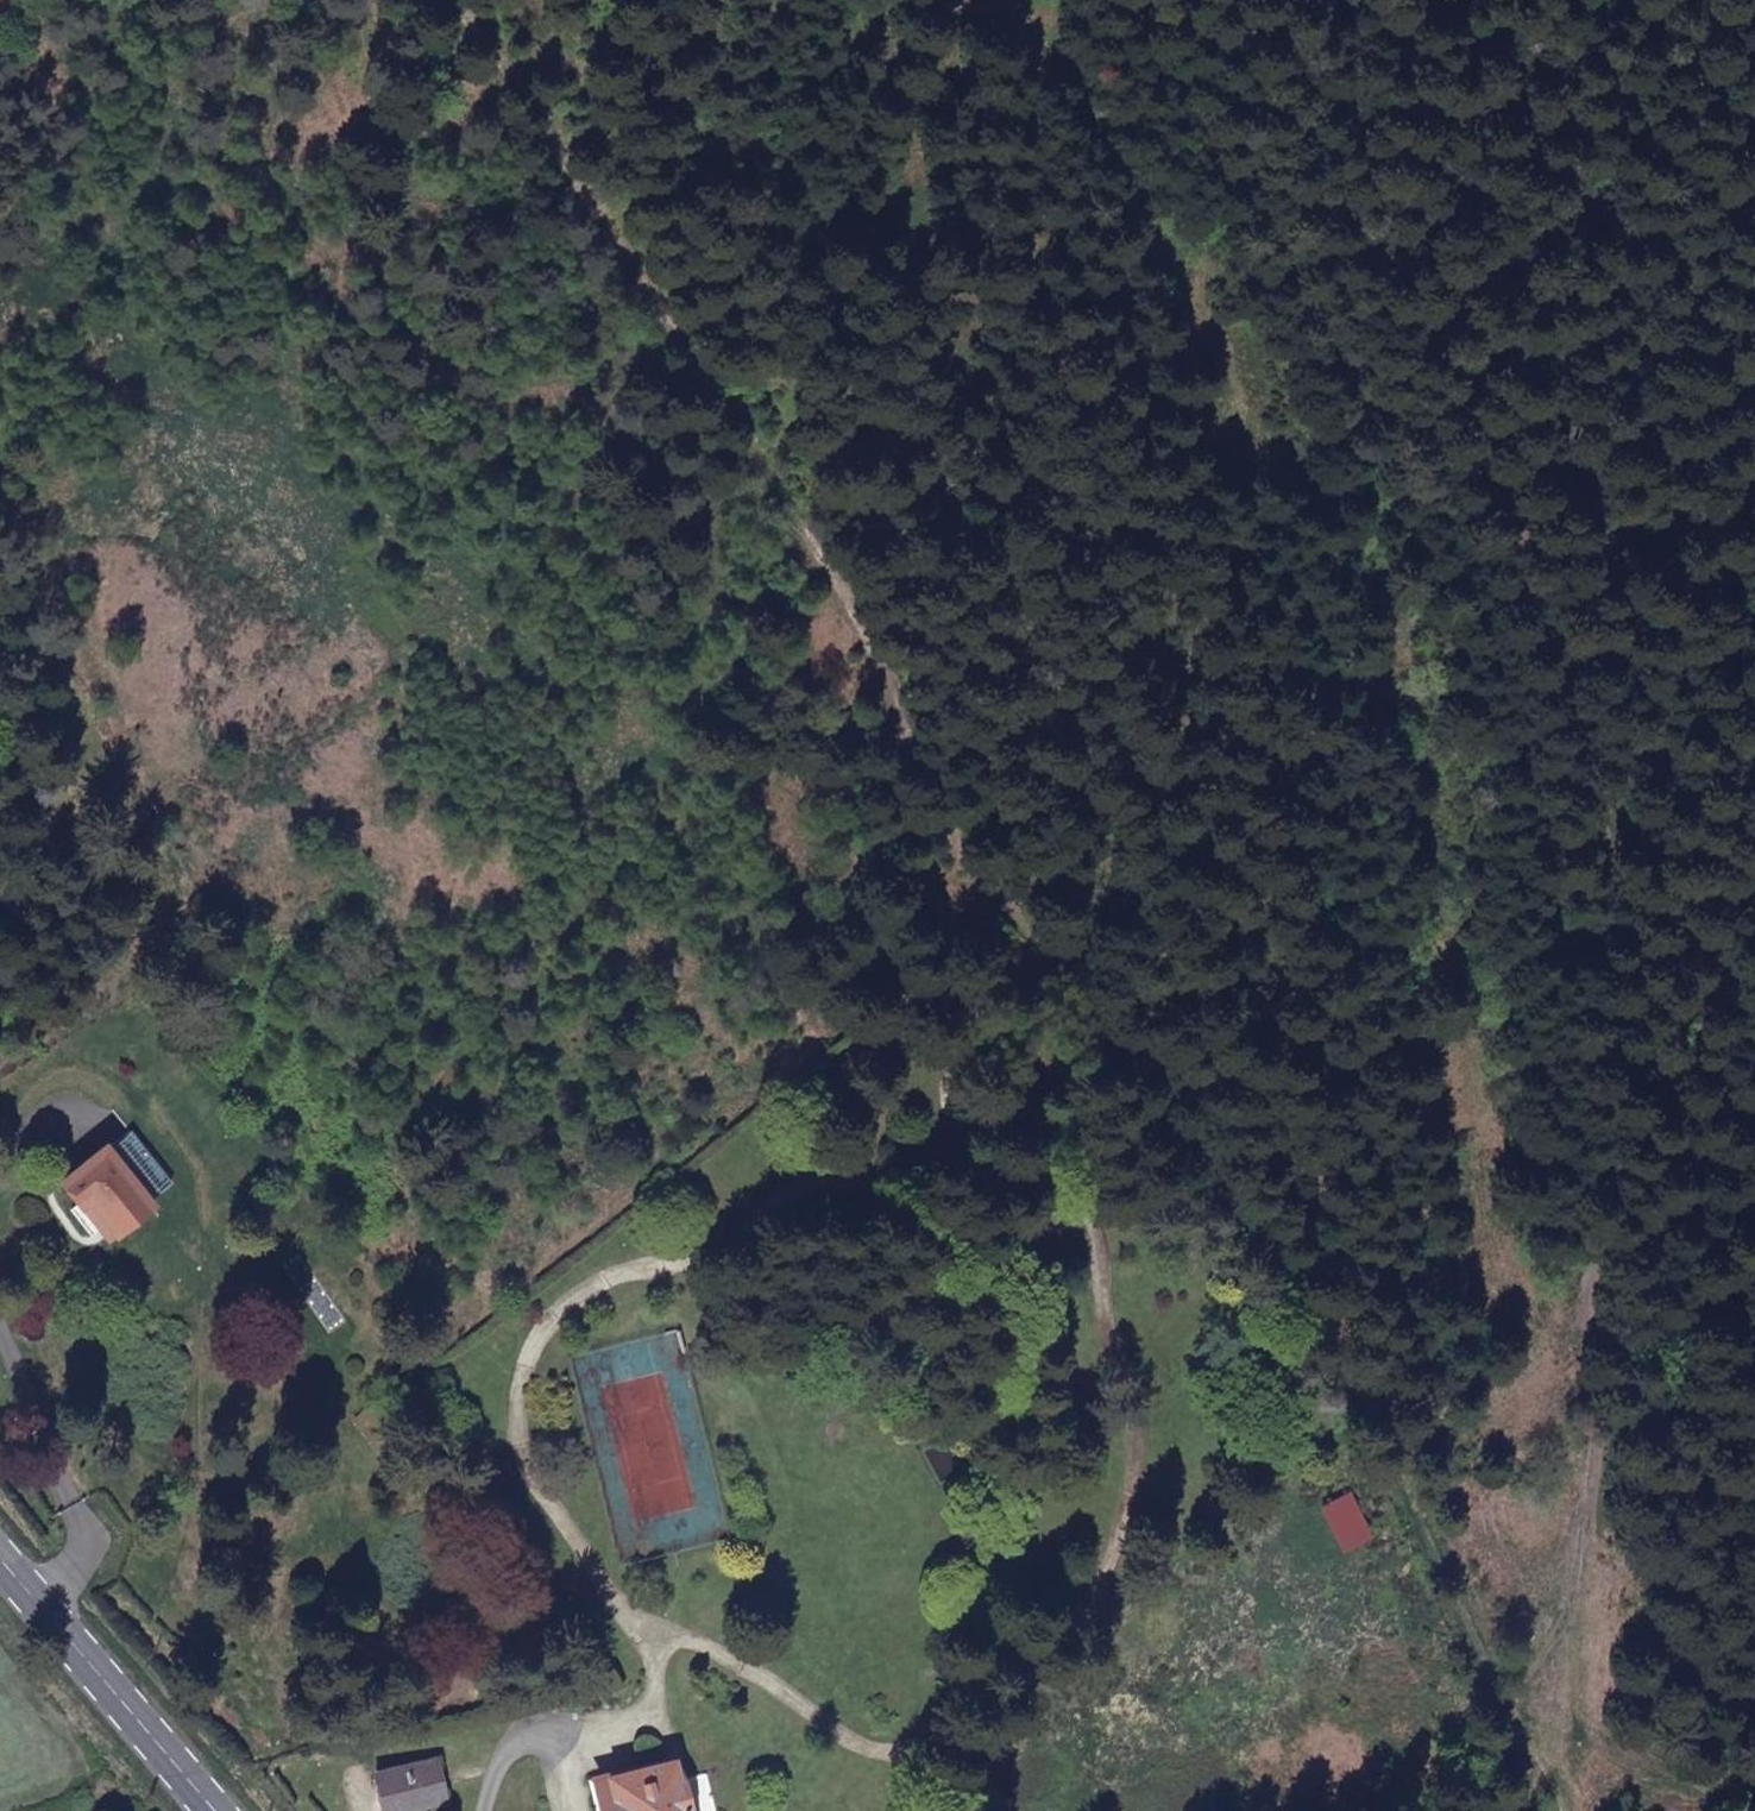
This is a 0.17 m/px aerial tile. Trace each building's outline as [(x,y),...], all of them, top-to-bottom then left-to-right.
[(148,1206),(103,1148),(58,1182),(104,1240),(148,1206)] [(445,1794),(436,1758),(395,1768),(396,1773),(377,1779),(384,1809),(445,1794)] [(609,1772),(612,1792),(605,1793),(609,1810),(708,1810),(699,1772),(681,1777),(675,1758),(609,1772)]
